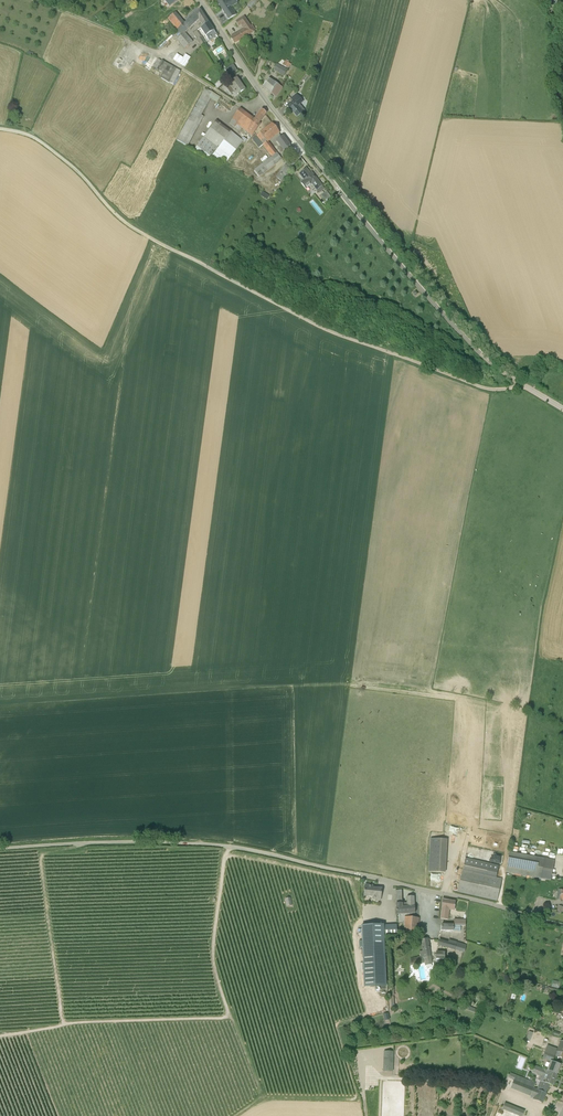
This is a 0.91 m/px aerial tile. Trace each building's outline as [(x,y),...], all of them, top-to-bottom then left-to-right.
[(218,2),(228,20),(236,15),(231,7),(237,3),(235,0),(221,0),(218,2)] [(247,7),(249,9),(258,0),(253,0),(247,7)] [(185,33),(199,20),(201,24),(198,26),(200,29),(201,29),(209,23),(200,10),(195,14),(185,23),(177,30),(182,36),(177,40),(184,48),(193,41),(185,33)] [(168,18),(177,30),(185,23),(176,12),(168,18)] [(231,39),(234,44),(253,30),(243,16),(236,21),(238,25),(241,23),(245,29),(231,39)] [(217,35),(209,23),(201,29),(209,41),(217,35)] [(201,37),(197,31),(193,34),(197,39),(196,39),(201,46),(203,44),(199,38),(201,37)] [(178,54),(174,59),(185,67),(192,57),(186,54),(183,58),(178,54)] [(180,71),(158,59),(152,71),(174,83),(180,71)] [(284,76),(287,70),(277,64),(274,70),(284,76)] [(228,78),(237,71),(232,65),(223,71),(228,78)] [(237,95),(243,90),(238,83),(240,82),(237,77),(229,83),(231,86),(227,88),(231,94),(235,92),(237,95)] [(274,82),(269,79),(263,87),(275,97),(282,88),(274,82)] [(178,142),(189,147),(204,116),(203,115),(211,99),(218,103),(221,96),(204,88),(178,142)] [(304,110),(299,104),(302,101),(297,94),(291,99),(293,101),(287,106),(289,109),(290,108),(297,117),(302,112),(302,111),(304,110)] [(254,120),(240,109),(230,123),(235,128),(238,124),(252,135),(260,125),(259,124),(266,113),(262,110),(254,120)] [(228,163),(244,140),(216,121),(196,149),(210,158),(211,156),(220,163),(223,159),(228,163)] [(277,153),(268,142),(279,133),(272,124),(257,136),(252,139),(259,148),(264,145),(270,153),(272,156),(270,158),(255,170),(259,176),(282,159),(277,153)] [(284,157),(293,150),(282,137),(277,141),(281,146),(277,149),(280,153),(281,152),(284,157)] [(290,160),(286,165),(291,168),(295,163),(290,160)] [(276,178),(282,182),(291,169),(285,165),(276,178)] [(312,176),(306,169),(299,174),(304,180),(301,183),(306,189),(312,184),(316,190),(317,190),(319,193),(324,189),(322,186),(316,177),(315,178),(313,176),(312,176)] [(320,193),(326,200),(331,195),(324,189),(320,193)] [(447,840),(444,840),(430,839),(428,872),(445,873),(447,840)] [(501,879),(496,878),(498,866),(465,858),(462,870),(458,892),(497,901),(501,879)] [(506,872),(540,878),(543,865),(508,859),(506,872)] [(380,900),(381,893),(377,892),(377,888),(373,887),(373,885),(365,885),(364,896),(376,897),(375,900),(380,900)] [(522,904),(535,908),(540,893),(527,889),(522,904)] [(441,919),(448,920),(449,909),(454,910),(455,901),(443,900),(441,919)] [(407,903),(402,903),(396,904),(397,914),(415,913),(414,906),(407,907),(407,903)] [(405,932),(418,932),(419,918),(406,917),(405,932)] [(384,925),(384,924),(362,925),(363,986),(386,985),(384,937),(397,937),(397,925),(384,925)] [(421,940),(423,951),(419,952),(420,957),(410,959),(410,966),(425,963),(425,965),(432,964),(428,939),(421,940)] [(450,950),(451,950),(457,952),(459,946),(449,941),(448,944),(439,940),(437,944),(450,950)] [(561,1064),(562,1057),(562,1041),(561,1041),(558,1051),(557,1051),(555,1056),(553,1061),(561,1064)] [(553,1062),(553,1061),(555,1056),(557,1049),(553,1047),(547,1045),(543,1058),(553,1062)] [(384,1049),(384,1069),(394,1069),(394,1049),(384,1049)] [(522,1069),(526,1058),(521,1056),(518,1068),(522,1069)] [(551,1061),(547,1071),(556,1074),(560,1064),(551,1061)] [(552,1085),(556,1074),(547,1071),(538,1067),(534,1066),(532,1072),(541,1075),(539,1081),(540,1081),(548,1084),(552,1085)] [(545,1093),(548,1084),(540,1081),(537,1090),(534,1088),(535,1083),(515,1076),(510,1088),(530,1096),(531,1095),(536,1097),(535,1100),(533,1099),(542,1103),(545,1093)] [(502,1108),(517,1113),(516,1115),(522,1115),(525,1109),(505,1101),(502,1108)]
